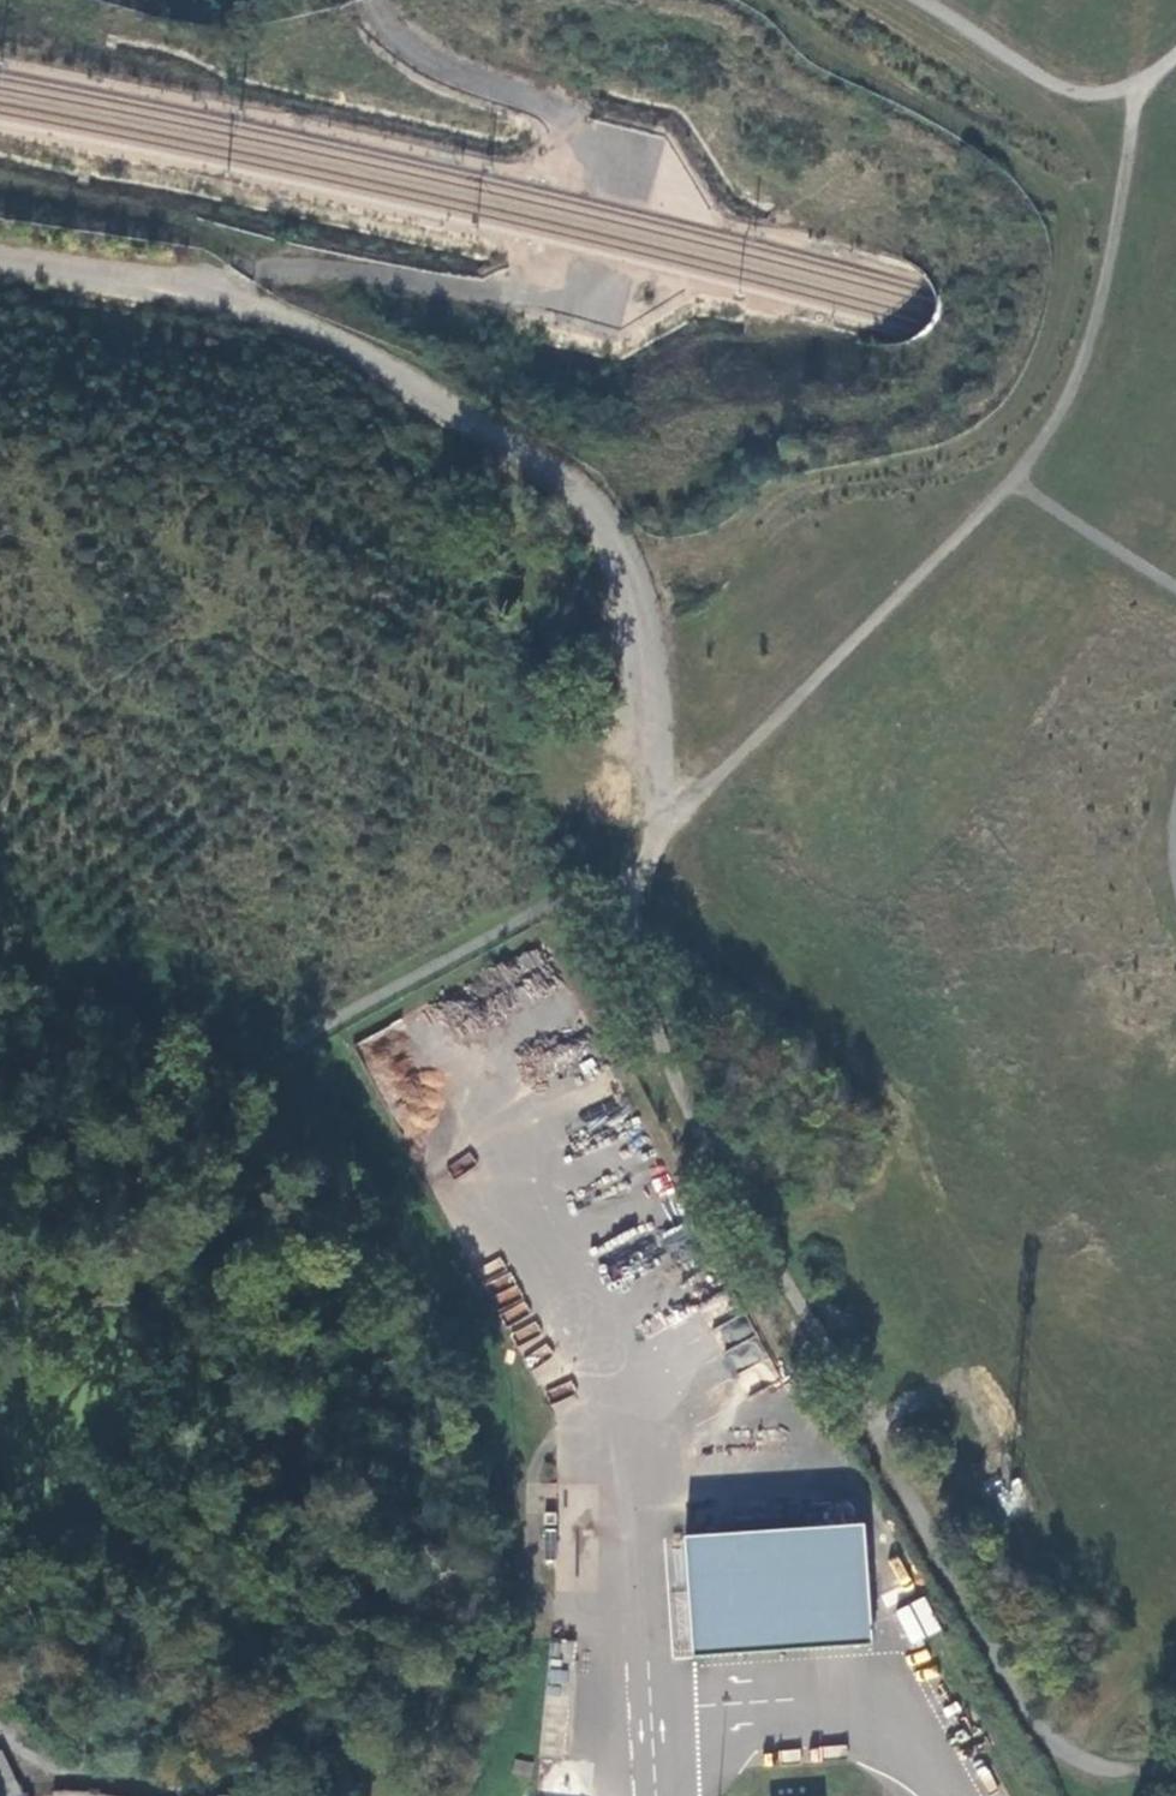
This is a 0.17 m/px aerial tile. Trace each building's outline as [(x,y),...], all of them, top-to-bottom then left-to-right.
[(744,1314),(717,1328),(738,1369),(765,1355),(744,1314)] [(864,1528),(684,1540),(692,1661),(872,1648),(864,1528)] [(912,1644),(941,1630),(924,1596),(895,1610),(912,1644)] [(3,1751),(0,1752),(0,1795),(25,1795),(3,1751)]
